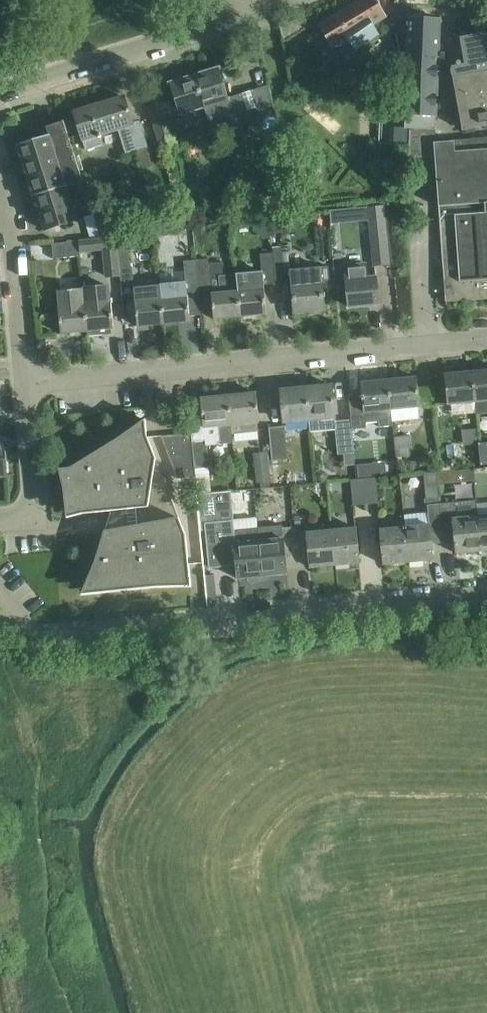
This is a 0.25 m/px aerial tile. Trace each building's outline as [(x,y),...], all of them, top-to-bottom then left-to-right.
[(355,51),(379,34),(372,23),(385,15),(376,0),(360,0),(319,25),(332,47),(347,38),(355,51)] [(404,16),(396,2),(386,8),(394,22),(404,16)] [(410,128),(437,129),(444,19),(409,17),(403,126),(403,127),(410,128)] [(454,79),(486,72),(486,33),(460,38),(465,61),(462,62),(461,61),(461,60),(460,59),(459,59),(457,59),(456,60),(455,61),(455,62),(455,64),(453,66),(452,66),(452,68),(451,70),(451,71),(452,73),(452,75),(453,76),(454,79)] [(194,75),(204,107),(209,122),(248,110),(242,93),(228,97),(219,67),(194,75)] [(454,79),(464,129),(486,125),(486,72),(454,79)] [(193,110),(204,107),(194,75),(169,83),(179,114),(180,114),(184,129),(198,125),(193,110)] [(262,120),(277,115),(268,85),(253,89),(262,120)] [(73,112),(85,149),(102,144),(99,134),(117,128),(125,152),(146,146),(141,130),(142,129),(139,120),(132,123),(124,97),(73,112)] [(153,124),(160,147),(176,141),(169,119),(167,119),(153,124)] [(82,181),(63,121),(46,126),(48,134),(16,145),(32,196),(33,196),(66,186),(82,181)] [(395,126),(393,144),(409,144),(410,128),(403,127),(403,126),(395,126)] [(410,128),(409,144),(408,156),(435,157),(436,142),(437,129),(410,128)] [(436,142),(435,157),(445,301),(486,298),(486,138),(436,142)] [(154,145),(133,151),(138,169),(159,163),(154,145)] [(66,186),(33,196),(39,212),(71,202),(66,186)] [(71,202),(39,212),(44,230),(76,219),(71,202)] [(382,205),(368,206),(374,265),(388,264),(382,205)] [(78,240),(79,252),(102,249),(105,275),(120,274),(120,267),(118,251),(117,236),(78,240)] [(79,252),(78,240),(52,243),(53,258),(79,255),(79,252)] [(273,252),(275,283),(290,281),(287,245),(272,246),(273,252)] [(120,267),(120,274),(122,297),(134,296),(137,322),(137,326),(163,323),(159,282),(134,284),(132,266),(129,266),(128,250),(118,251),(120,267)] [(263,284),(275,283),(273,252),(261,253),(260,253),(261,270),(236,273),(240,316),(266,313),(263,284)] [(208,258),(196,259),(199,290),(211,289),(213,318),(240,316),(236,273),(225,274),(223,262),(209,263),(208,258)] [(187,291),(199,290),(196,259),(183,260),(185,280),(187,291)] [(34,261),(36,273),(43,273),(42,260),(34,261)] [(334,281),(346,280),(348,306),(378,303),(376,277),(366,278),(365,264),(344,266),(345,269),(334,270),(334,281)] [(328,266),(289,269),(291,281),(291,285),(294,311),(324,308),(321,283),(329,283),(328,266)] [(185,280),(159,282),(163,323),(189,321),(189,314),(201,313),(199,290),(187,291),(185,280)] [(83,288),(87,330),(88,330),(89,335),(102,334),(101,329),(113,328),(111,302),(110,303),(108,285),(83,288)] [(60,333),(87,330),(83,288),(56,290),(60,333)] [(472,372),(475,401),(476,411),(476,413),(486,412),(486,370),(472,372)] [(472,372),(444,374),(447,403),(475,401),(472,372)] [(388,380),(392,420),(418,417),(417,406),(419,406),(416,377),(388,380)] [(348,396),(350,419),(351,429),(366,428),(366,422),(378,421),(379,426),(392,425),(392,420),(388,380),(360,382),(361,394),(348,396)] [(353,452),(351,429),(350,419),(335,421),(331,385),(306,387),(309,419),(310,431),(335,429),(337,454),(353,452)] [(283,421),(309,419),(306,387),(280,390),(283,421)] [(256,392),(228,395),(232,433),(258,431),(257,422),(259,421),(256,392)] [(201,403),(188,404),(190,424),(191,433),(192,440),(206,439),(206,445),(220,444),(233,442),(232,441),(232,433),(228,395),(200,398),(201,403)] [(284,425),(268,427),(271,460),(287,459),(284,425)] [(479,441),(478,429),(461,430),(462,442),(479,441)] [(195,477),(191,433),(161,436),(178,478),(195,477)] [(70,467),(72,487),(63,488),(65,506),(81,504),(82,513),(113,510),(116,528),(104,530),(94,563),(97,592),(156,586),(155,578),(189,574),(185,535),(146,435),(119,437),(70,467)] [(394,437),(395,448),(411,447),(410,435),(394,437)] [(206,439),(192,440),(195,468),(208,467),(206,445),(206,439)] [(479,443),(478,443),(480,465),(486,465),(486,442),(479,443)] [(369,463),(357,464),(358,478),(363,478),(370,477),(369,463)] [(439,470),(435,470),(437,482),(450,481),(449,469),(439,470)] [(426,497),(438,496),(435,470),(424,472),(426,497)] [(270,474),(256,476),(257,484),(271,483),(270,474)] [(378,501),(376,476),(370,477),(363,478),(365,503),(378,501)] [(358,478),(351,479),(353,504),(365,503),(363,478),(358,478)] [(230,490),(197,494),(201,531),(205,530),(204,522),(232,520),(232,516),(233,516),(230,490)] [(475,500),(439,503),(442,540),(454,539),(456,553),(480,550),(477,515),(475,500)] [(477,515),(480,550),(486,550),(486,514),(477,515)] [(247,577),(247,579),(250,582),(258,582),(260,578),(260,576),(262,576),(257,527),(233,530),(232,520),(204,522),(205,530),(209,566),(235,563),(237,578),(247,577)] [(404,527),(408,562),(432,559),(429,524),(404,527)] [(285,560),(297,559),(293,526),(280,527),(280,525),(257,527),(262,576),(286,573),(285,560)] [(306,532),(305,525),(293,526),(297,559),(297,556),(308,555),(310,567),(334,565),(331,529),(306,532)] [(355,527),(331,529),(334,565),(359,562),(355,527)] [(408,562),(404,527),(380,529),(383,564),(408,562)] [(214,574),(206,574),(208,600),(216,600),(214,574)]
